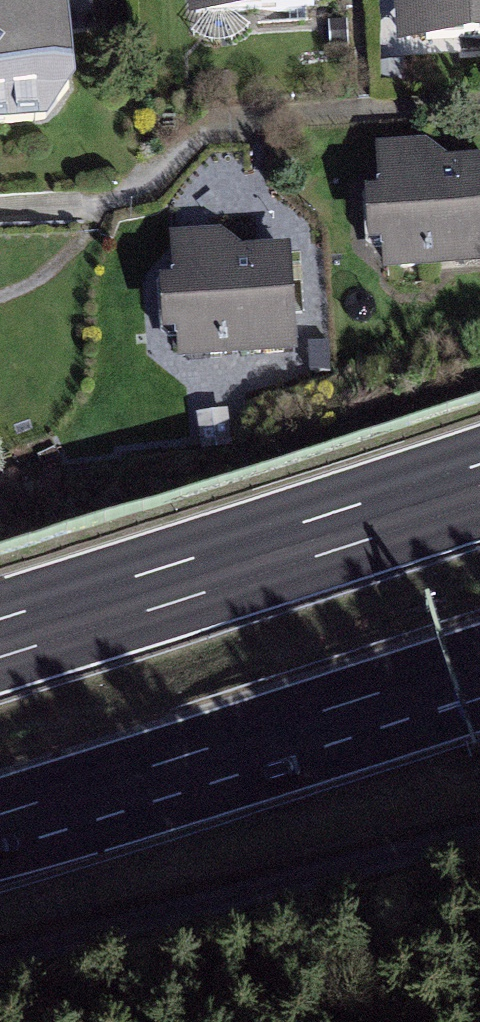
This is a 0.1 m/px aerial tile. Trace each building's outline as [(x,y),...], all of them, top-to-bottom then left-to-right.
[(29,126),(54,83),(43,0),(0,0),(0,129),(29,126)] [(318,11),(318,0),(210,0),(211,15),(318,11)] [(479,41),(479,0),(406,0),(408,44),(479,41)] [(379,173),(383,278),(479,274),(479,169),(379,173)] [(301,357),(296,254),(162,259),(166,363),(301,357)]
